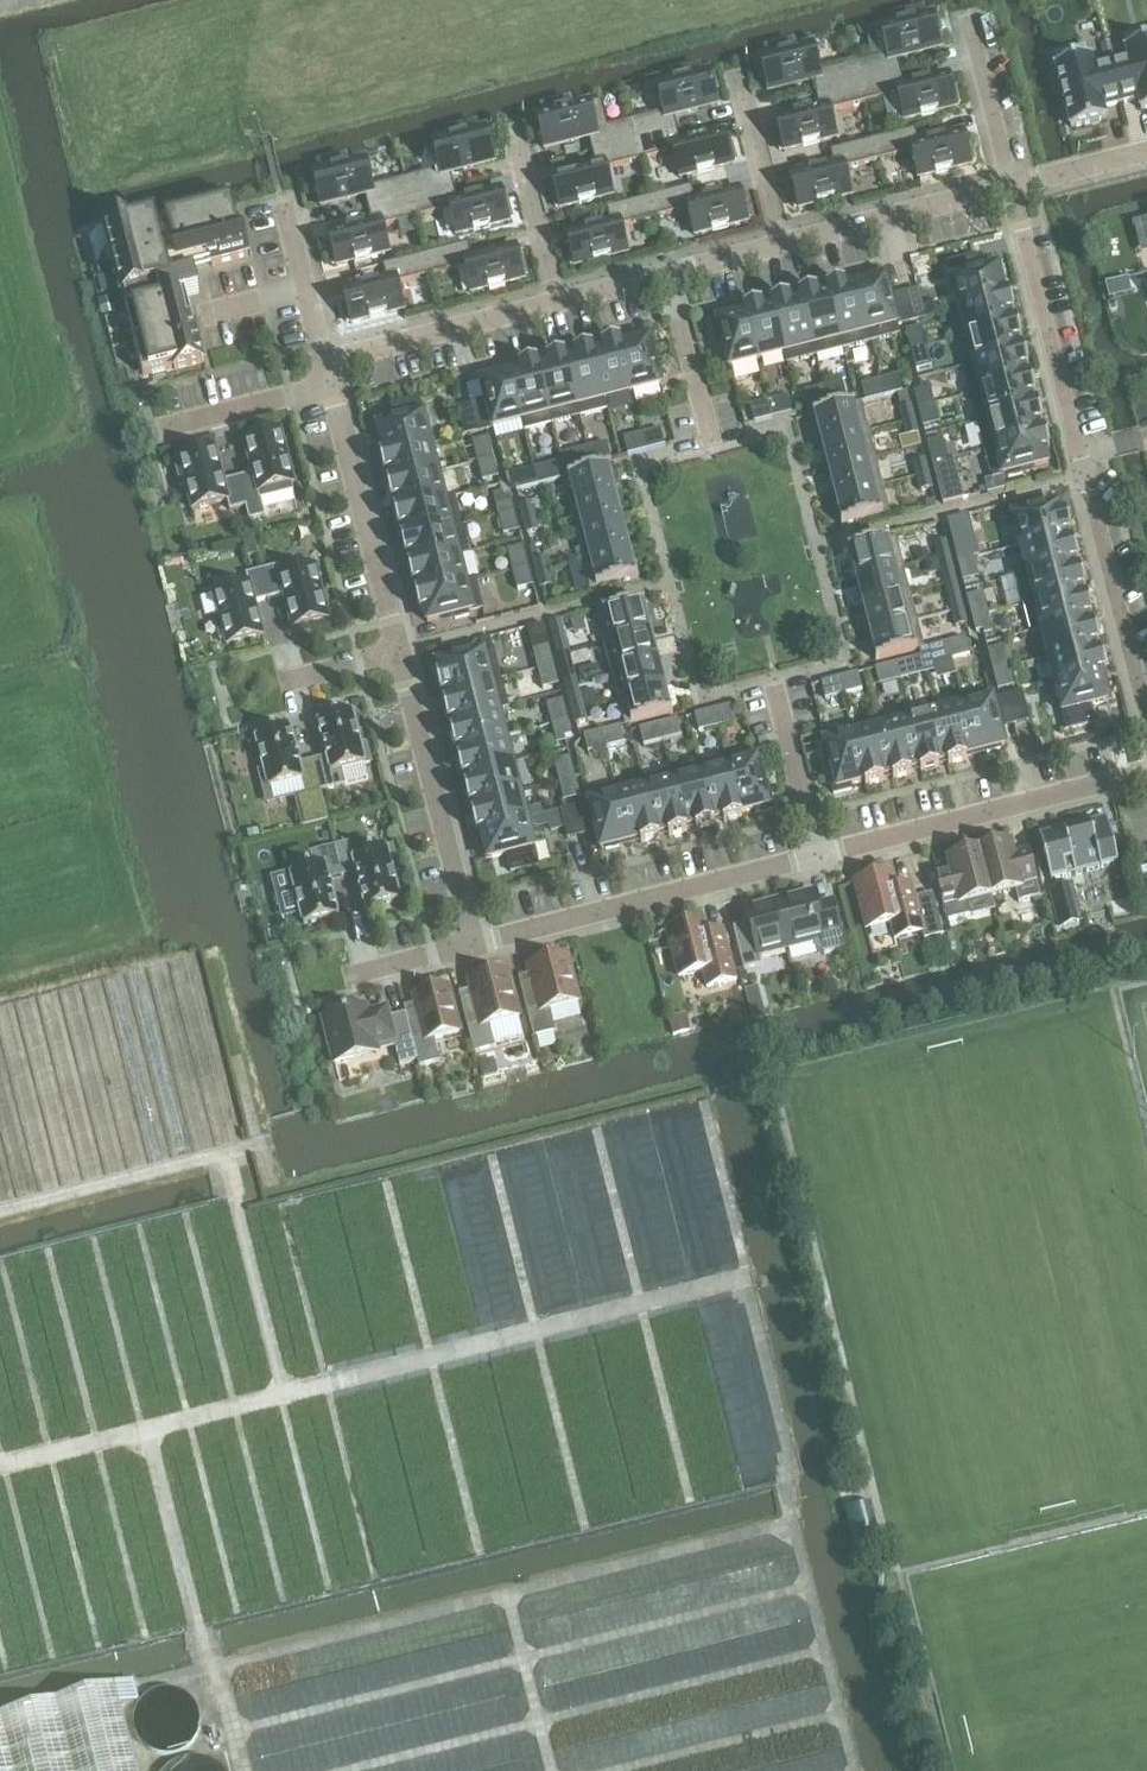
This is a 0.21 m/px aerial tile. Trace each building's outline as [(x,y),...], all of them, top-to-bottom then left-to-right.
[(881,29),(888,56),(854,64),(859,84),(902,73),(898,57),(940,47),(940,48),(942,48),(938,33),(942,32),(938,17),(935,18),(934,15),(932,16),(933,17),(926,19),(924,10),(896,17),(899,26),(883,30),(883,29),(881,29)] [(812,79),(816,94),(859,84),(854,64),(820,73),(813,46),(812,47),(812,48),(796,52),(794,43),(767,50),(769,59),(762,60),(762,59),(761,60),(761,62),(758,63),(762,78),(765,77),(769,92),(770,91),(770,90),(812,79)] [(1112,64),(1122,103),(1139,99),(1142,110),(1146,109),(1146,43),(1126,48),(1129,60),(1112,64)] [(1092,57),(1056,66),(1072,128),(1108,119),(1105,107),(1122,103),(1112,64),(1095,68),(1092,57)] [(658,86),(665,113),(631,122),(635,141),(678,130),(674,115),(717,104),(717,106),(719,105),(715,90),(718,90),(714,75),(711,75),(711,73),(709,73),(709,74),(703,76),(701,67),(673,74),(675,83),(660,87),(660,86),(658,86)] [(902,73),(859,84),(864,103),(898,95),(905,121),(906,121),(906,119),(956,106),(956,108),(957,107),(957,105),(960,104),(956,89),(953,90),(949,75),(948,76),(948,77),(906,88),(902,73)] [(780,150),(784,149),(784,152),(786,151),(785,150),(835,137),(835,139),(837,138),(830,112),(864,103),(859,84),(816,94),(820,110),(778,120),(777,119),(776,119),(780,134),(776,135),(780,150)] [(589,104),(588,104),(588,105),(573,109),(571,100),(543,107),(545,116),(539,118),(539,117),(537,117),(538,119),(535,120),(538,135),(541,134),(545,149),(547,149),(546,147),(589,137),(593,152),(635,141),(631,122),(607,128),(600,104),(590,106),(589,104)] [(476,124),(449,131),(451,140),(436,144),(436,143),(434,143),(441,170),(407,179),(412,198),(454,187),(450,172),(493,161),(493,163),(495,162),(491,147),(494,146),(490,132),(487,132),(486,130),(485,130),(485,132),(479,133),(476,124)] [(916,129),(873,140),(879,161),(913,152),(919,179),(921,178),(920,177),(970,164),(970,165),(972,165),(971,162),(974,161),(971,146),(967,147),(964,133),(962,133),(963,135),(921,146),(916,129)] [(678,130),(635,141),(640,160),(674,152),(681,178),(682,178),(682,176),(732,164),(732,165),(734,165),(733,162),(736,161),(732,146),(729,147),(726,133),(724,133),(724,135),(682,145),(678,130)] [(845,170),(879,161),(873,140),(831,151),(835,167),(793,178),(792,177),(791,177),(794,192),(791,192),(795,207),(798,206),(799,209),(801,209),(800,208),(850,195),(850,196),(852,196),(845,170)] [(640,160),(635,141),(593,152),(597,167),(554,178),(554,177),(552,177),(556,191),(553,192),(557,207),(560,206),(561,209),(562,209),(562,207),(611,195),(612,196),(613,196),(606,169),(640,160)] [(365,194),(369,209),(412,198),(407,179),(373,187),(366,161),(365,161),(365,162),(350,166),(348,157),(320,164),(322,174),(315,175),(315,174),(313,174),(314,177),(311,178),(314,193),(318,192),(322,206),(323,206),(323,205),(365,194)] [(693,186),(650,197),(655,218),(688,210),(696,236),(697,236),(696,234),(746,221),(747,223),(748,222),(748,220),(751,219),(747,204),(744,205),(740,190),(739,191),(739,192),(697,202),(693,186)] [(454,187),(412,198),(417,217),(450,208),(457,234),(458,234),(458,233),(508,220),(508,223),(510,222),(509,219),(512,219),(509,204),(506,205),(502,190),(500,190),(501,192),(458,203),(454,187)] [(249,257),(249,256),(241,228),(239,228),(231,197),(166,214),(178,264),(210,256),(212,266),(249,257)] [(622,227),(655,218),(650,197),(607,208),(611,225),(569,235),(569,234),(567,234),(571,249),(568,250),(571,265),(575,264),(575,267),(577,266),(576,265),(626,252),(627,253),(628,253),(622,227)] [(330,234),(329,234),(332,248),(329,249),(333,264),(336,264),(337,266),(338,266),(338,265),(388,252),(388,253),(390,253),(383,225),(398,222),(401,236),(420,232),(417,217),(412,198),(369,209),(373,224),(330,235),(330,234)] [(136,219),(105,227),(122,293),(125,293),(129,307),(126,308),(143,376),(175,368),(175,370),(204,363),(195,326),(193,327),(185,329),(177,298),(185,296),(199,292),(195,275),(173,281),(156,216),(137,221),(136,219)] [(1133,225),(1141,223),(1146,245),(1146,220),(1133,224),(1133,225)] [(469,244),(426,255),(431,276),(465,267),(472,293),(473,293),(473,291),(523,279),(523,280),(525,280),(524,277),(527,276),(523,261),(520,262),(516,247),(515,248),(515,249),(473,260),(469,244)] [(398,284),(431,276),(426,255),(383,266),(387,282),(345,293),(345,292),(343,292),(347,306),(344,306),(348,322),(351,321),(352,324),(353,324),(353,322),(403,309),(403,311),(404,310),(398,284)] [(976,256),(948,263),(960,308),(1006,296),(1002,282),(1004,282),(1000,268),(980,273),(976,256)] [(100,264),(98,265),(101,276),(115,272),(112,261),(100,264)] [(112,275),(98,279),(102,294),(116,290),(112,275)] [(867,282),(867,284),(858,286),(872,341),(900,334),(897,325),(912,321),(905,294),(890,297),(886,279),(881,280),(881,278),(867,282)] [(1129,278),(1106,284),(1109,298),(1132,292),(1129,278)] [(845,284),(828,289),(844,349),(872,341),(858,286),(847,289),(845,284)] [(816,356),(844,349),(828,289),(827,289),(828,294),(819,296),(818,291),(800,296),(816,356)] [(919,290),(905,294),(912,321),(926,318),(919,290)] [(937,290),(921,294),(926,316),(942,312),(937,290)] [(960,308),(967,337),(1017,324),(1017,323),(1013,324),(1010,315),(1015,313),(1010,295),(1006,296),(960,308)] [(790,298),(772,303),(788,363),(816,356),(800,296),(801,301),(791,303),(790,298)] [(746,315),(745,315),(757,361),(784,354),(786,364),(788,363),(772,303),(773,308),(764,310),(763,306),(744,310),(746,315)] [(729,369),(757,361),(745,315),(732,318),(730,314),(712,319),(717,337),(720,336),(729,369)] [(1022,341),(1017,324),(967,337),(974,363),(1020,352),(1017,342),(1022,341)] [(906,331),(911,351),(927,347),(922,327),(906,331)] [(621,342),(620,342),(633,393),(661,385),(653,353),(657,352),(653,334),(635,338),(636,343),(622,346),(621,342)] [(606,400),(633,393),(620,342),(602,347),(604,351),(594,354),(593,349),(592,349),(605,400),(606,400)] [(932,367),(927,347),(911,351),(916,371),(932,367)] [(565,356),(564,356),(579,416),(608,409),(606,400),(605,400),(592,349),(575,354),(576,358),(567,361),(565,356)] [(964,366),(972,397),(1032,381),(1031,378),(1027,379),(1024,370),(1029,369),(1024,350),(1020,352),(974,363),(964,366)] [(551,423),(579,416),(564,356),(547,361),(548,365),(539,368),(538,363),(536,363),(551,423)] [(520,368),(521,372),(509,375),(523,430),(551,423),(536,363),(520,368)] [(496,437),(523,430),(509,375),(500,378),(499,375),(485,379),(486,381),(482,382),(486,400),(473,404),(480,432),(494,428),(496,437)] [(899,376),(880,380),(885,397),(903,392),(899,376)] [(866,402),(885,397),(880,380),(862,385),(866,402)] [(1036,396),(1032,381),(972,397),(979,421),(1034,407),(1031,397),(1036,396)] [(843,383),(824,388),(828,404),(847,399),(843,383)] [(915,392),(919,410),(935,406),(930,384),(920,386),(922,391),(915,392)] [(809,409),(828,404),(824,388),(805,392),(809,409)] [(788,397),(769,401),(774,418),(792,414),(788,397)] [(380,442),(382,441),(385,455),(431,443),(420,398),(392,405),(397,423),(376,428),(380,442)] [(755,423),(774,418),(769,401),(751,406),(755,423)] [(814,415),(821,443),(869,430),(862,403),(814,415)] [(460,407),(467,435),(480,432),(473,404),(460,407)] [(901,408),(904,422),(914,419),(911,405),(901,408)] [(940,424),(935,406),(919,410),(924,428),(940,424)] [(979,421),(986,449),(1046,434),(1045,433),(1041,435),(1038,425),(1043,424),(1038,406),(1034,407),(979,421)] [(918,434),(914,419),(904,422),(908,436),(918,434)] [(661,429),(643,434),(647,451),(666,446),(661,429)] [(869,430),(821,443),(828,470),(876,458),(869,430)] [(239,478),(246,507),(250,521),(266,517),(262,500),(294,492),(292,485),(295,484),(281,432),(245,441),(253,475),(239,478)] [(628,455),(647,451),(643,434),(624,439),(628,455)] [(1050,452),(1046,434),(986,449),(993,478),(1008,475),(1009,478),(1022,475),(1022,471),(1048,464),(1045,453),(1050,452)] [(473,442),(478,462),(494,458),(489,438),(473,442)] [(928,443),(933,463),(949,459),(944,439),(928,443)] [(388,484),(388,485),(438,472),(431,443),(385,455),(381,456),(385,474),(390,473),(392,483),(388,484)] [(607,443),(587,448),(592,465),(611,460),(607,443)] [(230,511),(246,507),(239,478),(225,482),(216,448),(179,458),(181,463),(175,465),(181,489),(187,488),(193,510),(228,501),(230,511)] [(565,472),(592,465),(587,448),(560,455),(562,462),(565,472)] [(499,478),(494,458),(478,462),(483,482),(499,478)] [(828,470),(835,498),(883,486),(876,458),(828,470)] [(953,458),(949,459),(933,463),(944,504),(964,499),(953,458)] [(914,462),(918,476),(928,474),(925,459),(914,462)] [(562,462),(533,469),(537,486),(562,480),(566,478),(565,472),(562,462)] [(566,478),(562,480),(569,507),(617,495),(610,467),(566,478)] [(519,473),(506,476),(508,485),(517,491),(524,490),(537,486),(533,469),(519,473)] [(399,510),(445,498),(438,472),(388,485),(392,502),(397,501),(399,510)] [(932,488),(928,474),(918,476),(922,491),(932,488)] [(891,513),(883,486),(835,498),(842,526),(856,522),(856,524),(858,523),(858,522),(891,513)] [(494,495),(500,518),(515,514),(511,496),(504,498),(503,493),(494,495)] [(617,495),(569,507),(576,535),(625,522),(617,495)] [(402,539),(402,542),(462,527),(454,496),(445,498),(399,510),(395,512),(399,530),(404,529),(406,538),(402,539)] [(521,505),(524,519),(534,517),(531,502),(521,505)] [(1013,517),(1021,546),(1071,533),(1067,516),(1062,517),(1059,505),(1032,512),(1031,509),(1018,512),(1019,516),(1013,517)] [(520,531),(515,514),(500,518),(504,535),(520,531)] [(968,515),(948,521),(953,542),(958,562),(974,558),(979,557),(968,515)] [(538,531),(534,517),(524,519),(528,534),(538,531)] [(576,535),(583,563),(632,550),(625,522),(576,535)] [(469,552),(462,527),(402,542),(406,557),(411,556),(413,566),(469,552)] [(1074,543),(1069,545),(1067,535),(1071,534),(1071,533),(1021,546),(1027,573),(1018,575),(1019,577),(1074,563),(1078,562),(1074,543)] [(857,582),(857,583),(881,577),(880,573),(904,566),(903,566),(896,540),(897,540),(897,538),(864,547),(863,545),(862,546),(862,547),(848,551),(849,552),(850,552),(858,582),(857,582)] [(254,540),(245,542),(248,557),(257,554),(254,540)] [(935,543),(939,557),(949,555),(945,540),(935,543)] [(508,551),(513,571),(529,566),(524,547),(508,551)] [(927,549),(916,552),(919,562),(930,559),(927,549)] [(639,578),(632,550),(583,563),(590,590),(623,582),(624,583),(625,583),(625,581),(639,578)] [(416,595),(476,580),(476,579),(466,582),(460,556),(469,554),(469,552),(413,566),(409,567),(413,585),(418,584),(420,593),(416,595)] [(953,569),(949,555),(939,557),(943,572),(953,569)] [(534,559),(538,574),(548,571),(545,556),(534,559)] [(979,578),(974,558),(958,562),(963,582),(979,578)] [(329,620),(322,590),(316,567),(313,568),(311,561),(279,569),(278,567),(262,571),(269,599),(284,596),(292,629),(329,620)] [(1019,577),(1025,601),(1085,586),(1081,571),(1076,572),(1074,563),(1019,577)] [(534,586),(529,566),(513,571),(518,590),(534,586)] [(880,573),(881,577),(857,583),(857,584),(859,583),(865,609),(864,610),(888,604),(887,600),(911,594),(911,593),(910,593),(903,567),(904,567),(904,566),(880,573)] [(269,599),(262,571),(247,575),(249,584),(214,593),(220,616),(214,618),(220,642),(226,640),(227,646),(264,636),(255,603),(269,599)] [(552,585),(548,571),(538,574),(542,588),(552,585)] [(483,609),(476,580),(416,595),(420,613),(425,612),(428,623),(455,616),(456,620),(469,616),(468,613),(483,609)] [(1085,589),(1085,586),(1025,601),(1033,632),(1042,630),(1088,618),(1093,617),(1088,599),(1083,600),(1081,590),(1085,589)] [(967,597),(972,615),(988,611),(983,593),(967,597)] [(911,594),(887,600),(888,604),(864,610),(864,611),(865,611),(872,636),(871,637),(871,638),(895,631),(894,627),(918,621),(918,620),(917,620),(910,594),(911,594)] [(949,597),(953,612),(963,609),(959,594),(949,597)] [(605,642),(604,642),(604,643),(628,637),(629,642),(653,635),(652,635),(644,605),(646,604),(645,603),(631,606),(631,605),(629,605),(630,607),(597,615),(597,616),(598,616),(605,642)] [(967,624),(963,609),(953,612),(957,626),(967,624)] [(972,615),(976,632),(983,630),(984,635),(993,633),(988,611),(972,615)] [(1090,627),(1088,618),(1042,630),(1049,656),(1099,643),(1095,626),(1090,627)] [(559,655),(569,652),(565,635),(561,621),(551,624),(555,638),(559,655)] [(917,622),(918,621),(894,627),(895,631),(871,638),(872,638),(878,659),(876,660),(877,661),(925,649),(925,647),(924,648),(917,622)] [(611,670),(635,664),(636,669),(660,662),(659,662),(652,636),(654,636),(653,635),(629,642),(628,637),(604,643),(604,644),(605,644),(612,669),(611,670)] [(966,638),(947,643),(952,660),(970,655),(966,638)] [(934,664),(952,660),(947,643),(929,648),(934,664)] [(1100,644),(1099,643),(1049,656),(1056,685),(1102,673),(1107,672),(1102,654),(1097,655),(1095,646),(1100,644)] [(533,650),(538,669),(554,665),(549,646),(533,650)] [(988,651),(994,670),(1009,666),(1004,647),(988,651)] [(437,677),(441,694),(501,679),(494,650),(479,654),(478,650),(465,654),(465,657),(439,664),(442,676),(437,677)] [(566,682),(576,679),(573,669),(569,652),(559,655),(563,671),(566,682)] [(914,659),(895,664),(899,680),(918,676),(914,659)] [(642,691),(643,696),(668,689),(667,689),(666,689),(659,663),(661,663),(660,662),(636,669),(635,664),(611,670),(611,671),(612,671),(619,696),(618,697),(642,691)] [(880,685),(899,680),(895,664),(876,669),(880,685)] [(559,685),(554,665),(538,669),(543,689),(559,685)] [(598,665),(578,670),(580,677),(600,672),(598,665)] [(1014,686),(1009,666),(994,670),(999,690),(1014,686)] [(859,673),(840,678),(844,694),(863,690),(859,673)] [(1106,687),(1102,673),(1056,685),(1068,730),(1095,723),(1091,706),(1111,700),(1108,687),(1106,687)] [(826,699),(844,694),(840,678),(822,683),(826,699)] [(509,707),(501,679),(441,694),(442,695),(446,694),(449,703),(444,705),(449,723),(453,722),(499,710),(509,707)] [(566,682),(569,694),(573,709),(583,706),(580,694),(579,692),(576,679),(566,682)] [(668,690),(668,689),(643,696),(642,691),(618,697),(618,698),(619,698),(626,724),(625,724),(625,726),(673,713),(673,712),(672,712),(666,691),(668,690)] [(991,691),(961,698),(964,708),(964,707),(976,753),(987,751),(987,753),(1002,749),(1001,747),(1005,746),(1001,728),(1015,724),(1008,696),(993,700),(991,691)] [(1022,693),(1008,696),(1015,724),(1029,720),(1022,693)] [(547,705),(553,725),(568,721),(563,701),(547,705)] [(587,721),(583,706),(573,709),(577,723),(587,721)] [(732,706),(714,710),(718,727),(736,722),(732,706)] [(964,708),(937,714),(949,760),(948,761),(949,765),(967,761),(966,756),(976,753),(964,707),(964,708)] [(506,736),(499,710),(453,722),(456,731),(451,732),(456,749),(506,736)] [(699,732),(718,727),(714,710),(695,715),(699,732)] [(327,758),(314,761),(322,790),(346,784),(342,770),(371,763),(366,745),(362,747),(353,712),(318,721),(324,744),(327,758)] [(937,714),(909,721),(921,768),(920,768),(921,772),(922,772),(940,768),(939,763),(948,761),(949,760),(937,714)] [(678,720),(659,724),(663,741),(682,736),(678,720)] [(572,736),(568,721),(553,725),(558,744),(566,742),(565,738),(572,736)] [(909,721),(882,729),(894,775),(893,775),(894,779),(912,775),(911,770),(920,768),(921,768),(909,721)] [(644,746),(663,741),(659,724),(640,729),(644,746)] [(621,727),(603,731),(607,748),(625,743),(621,727)] [(265,790),(304,780),(307,794),(297,797),(305,828),(329,821),(322,790),(314,761),(301,765),(297,751),(291,728),(256,737),(265,771),(260,772),(265,790)] [(882,729),(855,735),(867,781),(865,782),(866,786),(884,782),(883,777),(893,775),(894,775),(882,729)] [(589,753),(607,748),(603,731),(584,736),(589,753)] [(855,735),(826,743),(834,775),(829,776),(834,795),(852,790),(851,785),(865,782),(867,781),(855,735)] [(513,765),(506,736),(456,749),(456,750),(460,749),(463,759),(458,760),(463,778),(467,777),(513,765)] [(766,793),(755,751),(726,759),(740,814),(742,814),(756,810),(757,814),(775,810),(770,792),(766,793)] [(555,762),(560,782),(575,778),(570,758),(555,762)] [(723,818),(725,823),(741,818),(743,818),(742,814),(740,814),(726,759),(700,765),(714,821),(723,818)] [(520,792),(513,765),(467,777),(470,786),(465,787),(470,805),(520,792)] [(714,821),(700,765),(671,773),(686,828),(696,825),(697,830),(715,825),(714,821)] [(668,832),(669,837),(687,832),(688,832),(686,828),(671,773),(645,780),(643,780),(645,789),(647,789),(659,835),(668,832)] [(580,797),(575,778),(560,782),(565,801),(580,797)] [(617,787),(587,794),(590,803),(575,807),(582,835),(597,831),(601,849),(606,848),(606,850),(620,847),(620,845),(631,842),(619,796),(617,787)] [(642,844),(660,839),(659,835),(647,789),(645,789),(619,796),(631,842),(641,839),(642,844)] [(482,832),(528,820),(520,792),(470,805),(470,806),(475,804),(477,814),(472,815),(477,833),(482,832)] [(575,807),(560,811),(561,812),(565,829),(568,839),(582,835),(575,807)] [(549,826),(551,833),(565,829),(561,812),(546,815),(549,826)] [(1039,835),(1051,881),(1118,864),(1107,818),(1039,835)] [(535,848),(528,820),(482,832),(485,846),(483,847),(487,860),(489,860),(507,855),(511,872),(539,865),(535,848)] [(258,830),(248,832),(249,840),(260,837),(258,830)] [(989,844),(978,847),(991,896),(1016,890),(1019,902),(1040,897),(1029,852),(1015,856),(1012,842),(994,846),(989,844)] [(350,843),(336,847),(343,876),(357,873),(360,887),(361,887),(367,909),(401,901),(392,866),(397,865),(392,847),(354,857),(350,843)] [(330,879),(343,876),(336,847),(311,853),(315,867),(286,875),(291,892),(296,891),(304,925),(339,916),(333,894),(334,893),(330,879)] [(967,903),(991,896),(978,847),(967,849),(965,854),(947,859),(951,873),(937,876),(949,921),(970,915),(967,903)] [(925,939),(943,934),(933,895),(917,899),(913,885),(897,889),(893,873),(844,886),(844,887),(856,884),(868,929),(891,923),(895,939),(923,932),(925,939)] [(1073,885),(1050,890),(1057,918),(1080,912),(1073,885)] [(814,893),(780,902),(792,948),(814,942),(816,949),(825,954),(845,949),(833,903),(817,907),(814,893)] [(760,956),(792,948),(780,902),(746,910),(750,924),(734,928),(745,970),(762,965),(760,956)] [(708,987),(738,980),(725,931),(709,935),(705,921),(656,934),(657,935),(668,932),(680,977),(703,971),(708,987)] [(556,1032),(550,1010),(579,1002),(567,956),(563,957),(559,955),(550,957),(547,961),(530,966),(534,981),(521,985),(534,1038),(556,1032)] [(475,997),(461,1000),(474,1053),(498,1047),(527,1040),(521,1016),(509,971),(504,973),(499,970),(490,972),(488,977),(471,981),(475,997)] [(406,1014),(418,1061),(419,1067),(441,1062),(435,1039),(460,1033),(448,987),(416,995),(420,1011),(406,1014)] [(400,1066),(418,1061),(406,1014),(390,1018),(387,1009),(369,1014),(367,1007),(324,1018),(335,1064),(379,1053),(377,1047),(394,1043),(400,1066)] [(687,1016),(670,1021),(674,1037),(691,1032),(687,1016)] [(121,1706),(139,1702),(134,1682),(0,1715),(0,1770),(138,1770),(121,1706)] [(170,1693),(158,1695),(147,1701),(140,1711),(137,1723),(139,1736),(145,1746),(155,1754),(167,1757),(180,1755),(190,1748),(198,1738),(201,1726),(199,1714),(192,1703),(182,1696),(170,1693)] [(186,1760),(174,1766),(169,1770),(227,1770),(224,1768),(213,1761),(199,1758),(186,1760)]
